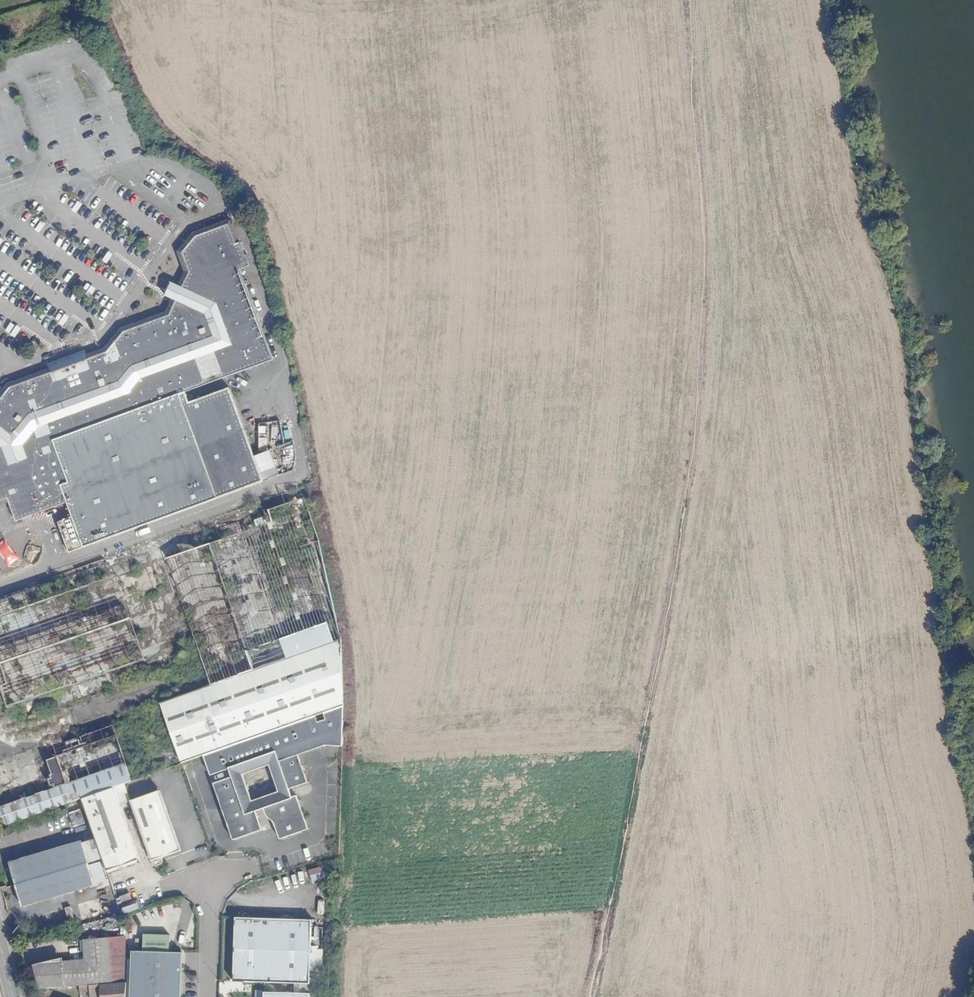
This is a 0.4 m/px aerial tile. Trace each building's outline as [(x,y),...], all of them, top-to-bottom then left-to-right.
[(242,247),(240,241),(234,243),(229,229),(197,240),(184,256),(190,273),(183,286),(179,284),(178,287),(175,285),(171,283),(165,296),(169,299),(177,304),(169,319),(125,333),(108,355),(88,362),(87,357),(85,353),(48,366),(50,370),(52,375),(12,388),(0,402),(0,501),(6,499),(14,521),(67,505),(61,488),(68,485),(54,442),(187,395),(275,365),(244,273),(254,270),(245,245),(242,247)] [(67,505),(83,550),(265,485),(231,390),(190,404),(187,395),(54,442),(68,485),(61,488),(67,505)] [(259,437),(258,448),(266,449),(267,437),(259,437)] [(9,716),(11,724),(202,660),(204,665),(210,683),(211,688),(342,640),(329,584),(306,500),(286,506),(291,519),(124,574),(143,625),(0,677),(0,699),(3,698),(7,710),(11,709),(13,715),(9,716)] [(923,533),(915,536),(918,544),(925,541),(923,533)] [(102,572),(105,581),(35,604),(32,595),(4,605),(7,614),(0,616),(0,677),(143,625),(124,574),(111,579),(108,570),(102,572)] [(342,640),(211,688),(162,707),(180,760),(202,752),(243,737),(345,701),(344,651),(342,640)] [(210,683),(204,665),(199,667),(204,685),(210,683)] [(243,737),(202,752),(209,772),(228,765),(264,752),(267,760),(277,788),(293,783),(306,778),(296,749),(323,739),(326,739),(339,742),(345,709),(345,701),(243,737)] [(48,784),(54,786),(123,762),(113,733),(55,753),(56,755),(47,758),(52,771),(49,772),(46,777),(48,784)] [(264,752),(228,765),(230,773),(242,769),(267,760),(264,752)] [(242,769),(230,773),(212,781),(232,836),(262,826),(255,807),(252,797),(242,769)] [(255,807),(264,804),(296,793),(293,783),(277,788),(252,797),(255,807)] [(137,856),(112,784),(81,796),(93,830),(102,855),(106,867),(137,856)] [(152,859),(165,854),(184,846),(163,787),(131,799),(152,859)] [(296,793),(264,804),(268,815),(273,817),(281,836),(308,826),(296,793)] [(15,882),(88,859),(82,839),(8,862),(15,882)] [(153,863),(158,864),(165,861),(166,858),(165,854),(152,859),(153,863)] [(96,883),(88,859),(15,882),(22,906),(96,883)] [(309,869),(312,880),(323,878),(320,867),(309,869)] [(303,981),(310,981),(312,922),(239,920),(237,979),(303,981)] [(143,934),(143,950),(169,952),(169,934),(143,934)] [(103,982),(126,980),(126,936),(81,939),(83,959),(62,961),(61,957),(33,965),(36,989),(79,984),(103,982)] [(181,953),(169,952),(143,950),(131,950),(130,996),(180,996),(181,953)] [(126,980),(103,982),(105,996),(125,996),(126,980)] [(79,984),(79,990),(89,989),(90,996),(100,996),(105,996),(103,982),(79,984)]
